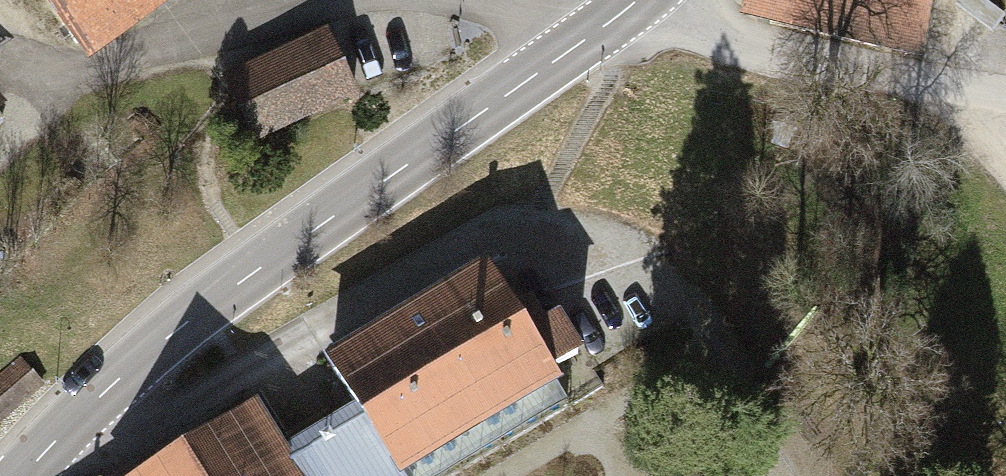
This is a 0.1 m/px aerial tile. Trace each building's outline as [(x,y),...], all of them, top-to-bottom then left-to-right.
[(333,30),(230,76),(256,136),(360,90),(333,30)] [(425,475),(588,375),(580,361),(601,347),(575,305),(552,319),(509,250),(341,354),(371,401),(318,433),(301,444),(272,397),(144,475),(425,475)] [(0,374),(0,428),(46,389),(20,357),(0,374)]
